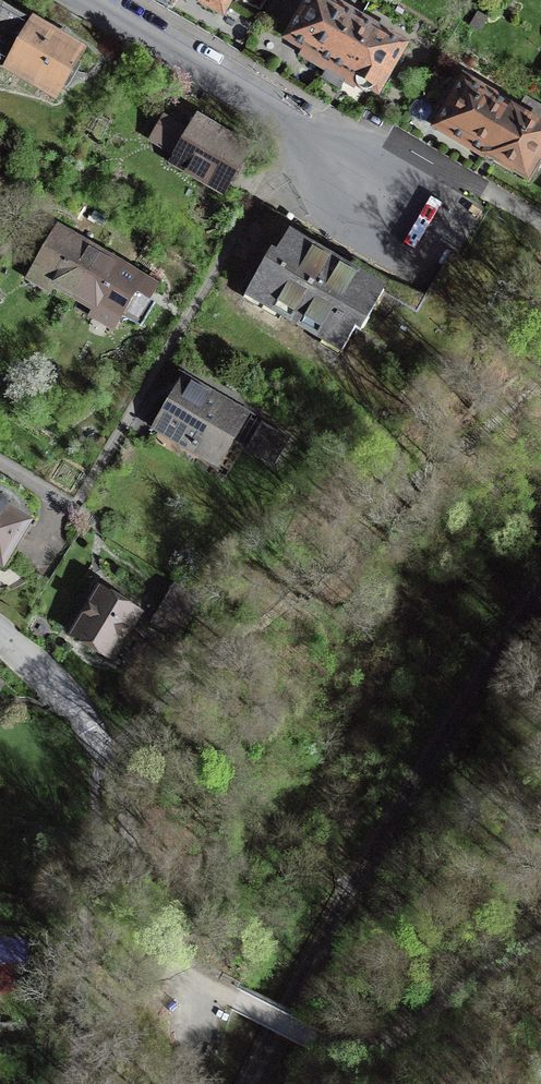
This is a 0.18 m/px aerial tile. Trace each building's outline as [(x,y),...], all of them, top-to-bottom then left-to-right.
[(222,9),(227,0),(207,0),(222,9)] [(357,20),(323,0),(311,0),(289,37),(332,62),(357,20)] [(57,96),(83,51),(0,3),(0,39),(16,49),(6,66),(57,96)] [(357,20),(332,62),(323,77),(340,87),(348,72),(356,77),(356,83),(359,89),(365,91),(371,90),(374,88),(377,89),(402,47),(357,20)] [(487,154),(513,111),(464,82),(439,125),(487,154)] [(487,154),(529,179),(537,166),(540,167),(540,107),(526,98),(517,113),(513,111),(487,154)] [(225,194),(250,149),(196,118),(171,163),(225,194)] [(158,122),(150,137),(167,147),(175,131),(158,122)] [(100,254),(56,229),(33,270),(77,295),(100,254)] [(271,251),(247,292),(342,348),(355,326),(360,330),(383,291),(287,235),(276,253),(271,251)] [(100,254),(77,295),(118,318),(120,315),(140,326),(154,301),(135,290),(142,278),(100,254)] [(187,382),(159,430),(213,461),(240,413),(187,382)] [(238,441),(267,458),(280,436),(251,419),(238,441)] [(2,565),(28,522),(7,509),(8,506),(8,503),(7,501),(5,499),(2,498),(0,498),(0,564),(2,565)] [(178,581),(165,600),(188,616),(201,596),(178,581)] [(139,613),(99,589),(72,634),(112,658),(139,613)]
